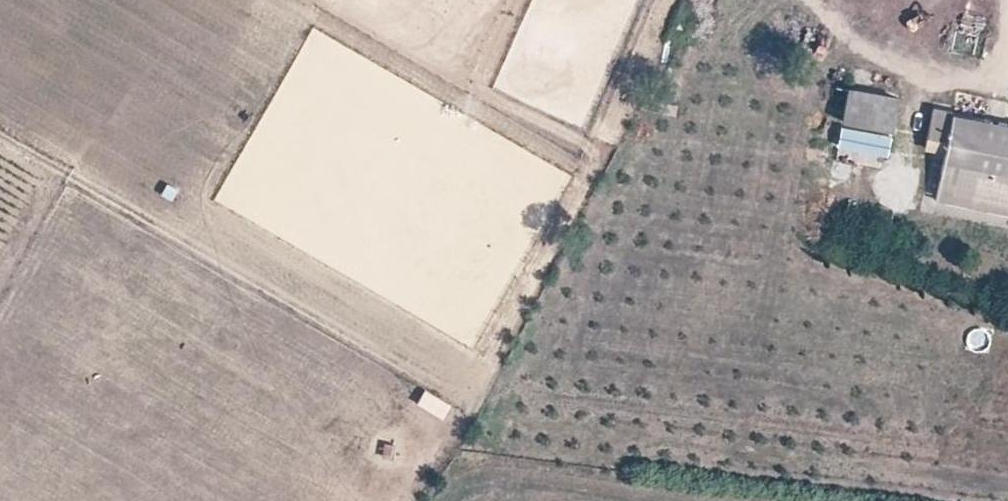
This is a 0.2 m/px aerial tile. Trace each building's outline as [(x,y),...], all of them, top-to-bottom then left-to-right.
[(897,91),(851,83),(845,114),(892,123),(897,91)] [(948,148),(955,110),(935,106),(928,144),(948,148)] [(1007,208),(1007,119),(955,110),(948,148),(939,195),(1007,208)]
